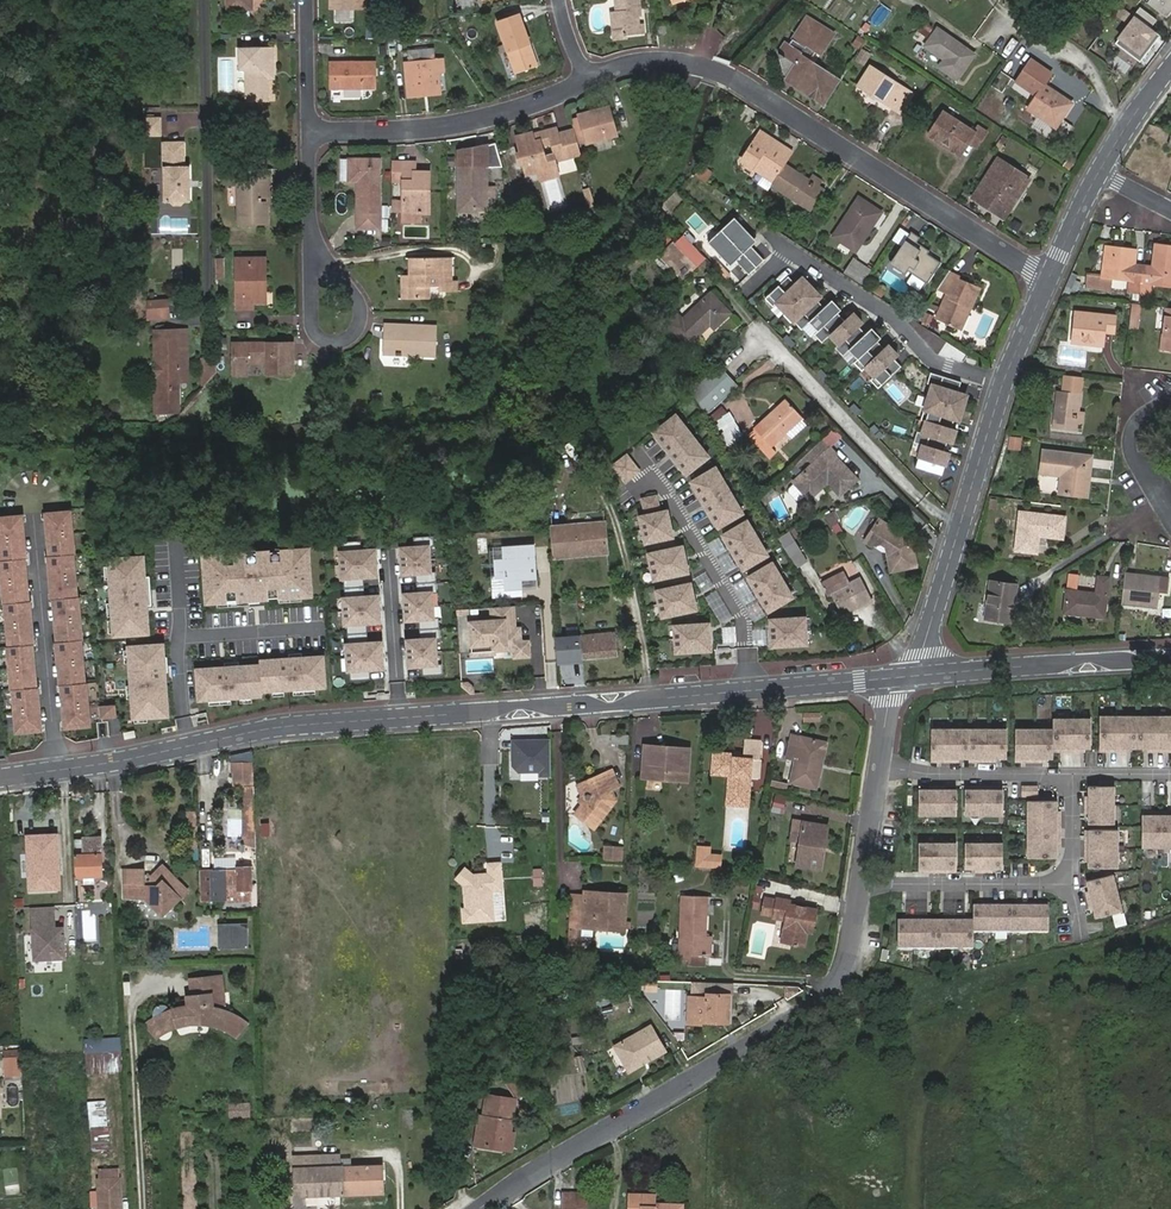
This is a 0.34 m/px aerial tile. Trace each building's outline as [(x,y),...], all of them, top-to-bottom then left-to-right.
[(230,8),(253,8),(253,0),(230,0),(230,8)] [(330,8),(355,9),(356,0),(330,0),(330,8)] [(613,32),(623,31),(623,34),(642,33),(641,22),(637,22),(636,14),(636,7),(639,6),(638,0),(616,0),(616,9),(611,10),(613,32)] [(1146,2),(1167,18),(1170,13),(1170,0),(1148,0),(1146,2)] [(1151,39),(1157,31),(1137,16),(1117,42),(1140,60),(1143,55),(1145,56),(1156,43),(1151,39)] [(497,25),(514,76),(535,69),(518,17),(497,25)] [(825,97),(838,76),(813,60),(811,59),(814,54),(818,53),(823,56),(836,34),(810,18),(796,40),(800,42),(797,47),(793,45),(789,42),(781,54),(787,75),(790,77),(788,80),(811,94),(813,91),(824,97),(825,97)] [(667,34),(666,24),(656,24),(657,35),(667,34)] [(712,59),(724,35),(708,26),(695,51),(712,59)] [(978,56),(941,31),(930,49),(949,61),(944,69),(962,80),(978,56)] [(1161,35),(1157,31),(1151,39),(1156,43),(1161,35)] [(268,71),(274,71),(273,49),(238,49),(238,72),(244,72),(244,104),(269,103),(268,80),(268,71)] [(866,62),(869,52),(859,49),(856,60),(866,62)] [(437,72),(436,61),(434,61),(433,50),(407,53),(409,64),(405,64),(408,97),(420,97),(420,91),(438,89),(437,72)] [(330,63),(331,79),(341,80),(340,88),(374,88),(374,63),(330,63)] [(862,88),(871,94),(873,91),(881,96),(879,99),(903,114),(915,96),(874,69),(862,88)] [(828,105),(845,80),(838,76),(825,97),(824,97),(822,102),(828,105)] [(341,80),(331,79),(331,88),(340,88),(341,80)] [(1071,104),(1042,83),(1027,104),(1044,115),(1042,118),(1051,125),(1060,113),(1064,115),(1071,104)] [(811,94),(822,102),(824,97),(813,91),(811,94)] [(873,91),(871,94),(879,99),(881,96),(873,91)] [(943,111),(926,136),(960,158),(969,144),(977,150),(989,132),(978,125),(974,130),(943,111)] [(607,113),(581,120),(583,131),(574,134),(576,143),(612,134),(607,113)] [(1060,113),(1051,125),(1055,128),(1064,115),(1060,113)] [(161,135),(161,118),(144,118),(144,135),(161,135)] [(581,120),(571,122),(573,131),(574,134),(583,131),(581,120)] [(547,159),(541,135),(535,137),(533,129),(514,135),(524,174),(536,171),(539,180),(559,174),(556,161),(580,155),(576,143),(574,134),(573,131),(572,127),(558,131),(557,126),(547,129),(555,157),(547,159)] [(745,161),(776,180),(787,163),(795,151),(787,146),(785,150),(773,142),(776,139),(762,131),(748,152),(750,153),(745,161)] [(785,150),(787,146),(776,139),(773,142),(785,150)] [(188,181),(191,180),(191,165),(185,165),(185,142),(164,143),(164,201),(171,201),(175,206),(182,205),(186,201),(191,201),(191,188),(188,186),(188,181)] [(486,145),(488,166),(497,165),(494,144),(486,145)] [(457,158),(458,209),(482,210),(482,189),(485,189),(485,168),(477,167),(477,158),(457,158)] [(1007,198),(1015,203),(1030,180),(999,159),(974,198),(998,213),(1007,198)] [(357,184),(358,216),(380,215),(378,160),(348,161),(348,184),(357,184)] [(1067,160),(1063,166),(1069,169),(1073,164),(1067,160)] [(701,163),(692,174),(704,183),(713,172),(701,163)] [(810,211),(825,188),(787,163),(776,180),(774,185),(772,187),(810,211)] [(391,165),(392,184),(403,184),(403,215),(427,215),(426,187),(429,188),(428,175),(414,175),(414,164),(391,165)] [(266,201),(266,172),(236,173),(238,228),(267,227),(266,208),(261,208),(261,201),(266,201)] [(272,172),(266,172),(266,201),(261,201),(261,208),(266,208),(272,208),(272,172)] [(482,210),(458,209),(458,213),(485,213),(485,189),(482,189),(482,210)] [(871,224),(879,210),(860,198),(836,237),(858,251),(874,226),(871,224)] [(1005,218),(1015,203),(1007,198),(998,213),(1005,218)] [(882,212),(879,210),(871,224),(874,226),(882,212)] [(737,215),(723,229),(757,265),(764,259),(753,247),(760,240),(737,215)] [(924,235),(913,228),(901,247),(900,252),(895,261),(931,282),(942,263),(928,255),(931,250),(919,243),(924,235)] [(723,229),(711,240),(733,265),(737,261),(749,273),(757,265),(723,229)] [(705,258),(682,234),(659,254),(681,278),(705,258)] [(1143,266),(1140,291),(1150,292),(1151,283),(1170,285),(1170,245),(1154,243),(1152,266),(1143,266)] [(1140,291),(1143,266),(1133,265),(1134,250),(1104,247),(1101,277),(1130,280),(1128,290),(1140,291)] [(946,258),(931,250),(928,255),(942,263),(946,258)] [(853,256),(843,272),(861,284),(872,268),(853,256)] [(426,286),(430,286),(441,286),(441,292),(457,292),(457,280),(452,281),(452,258),(411,258),(411,274),(403,274),(403,299),(427,299),(426,286)] [(216,278),(224,278),(222,260),(215,261),(216,278)] [(263,305),(262,260),(237,260),(238,311),(246,311),(246,305),(254,305),(263,305)] [(951,269),(938,290),(949,295),(939,318),(960,328),(969,306),(973,309),(982,287),(962,278),(963,275),(951,269)] [(786,312),(815,285),(804,274),(796,282),(790,276),(770,295),(786,312)] [(1111,289),(1125,290),(1125,281),(1111,281),(1111,289)] [(815,285),(786,312),(803,329),(811,320),(825,307),(819,300),(824,294),(815,285)] [(730,315),(711,294),(683,321),(672,331),(686,346),(711,325),(715,328),(730,315)] [(752,295),(748,299),(753,304),(757,301),(752,295)] [(844,308),(834,298),(825,307),(811,320),(820,330),(815,334),(823,342),(831,334),(846,320),(839,313),(844,308)] [(1129,303),(1127,329),(1138,329),(1140,304),(1129,303)] [(969,306),(960,328),(964,329),(973,309),(969,306)] [(1168,309),(1162,348),(1170,349),(1170,309),(1168,309)] [(856,310),(846,320),(831,334),(839,343),(835,348),(844,357),(852,349),(868,333),(862,327),(867,321),(856,310)] [(1074,314),(1070,343),(1101,347),(1103,334),(1112,335),(1114,319),(1074,314)] [(386,324),(385,352),(436,354),(437,327),(386,324)] [(875,327),(868,333),(852,349),(861,358),(856,362),(863,370),(866,367),(887,347),(881,341),(885,337),(875,327)] [(159,337),(177,337),(177,331),(153,332),(154,400),(160,400),(159,337)] [(179,412),(177,337),(159,337),(160,400),(154,400),(154,413),(179,412)] [(891,343),(887,347),(866,367),(875,376),(871,380),(879,389),(903,366),(897,359),(902,354),(891,343)] [(233,347),(233,373),(246,373),(246,365),(267,365),(267,373),(278,372),(278,377),(290,377),(289,346),(233,347)] [(718,365),(690,391),(705,416),(737,386),(718,365)] [(963,382),(932,371),(928,383),(933,385),(930,394),(968,407),(972,393),(960,389),(963,382)] [(189,405),(211,380),(205,377),(197,375),(187,387),(189,405)] [(1087,411),(1081,411),(1084,393),(1057,390),(1053,427),(1079,430),(1080,422),(1086,423),(1087,411)] [(963,422),(968,407),(930,394),(923,416),(928,417),(953,426),(955,420),(963,422)] [(786,402),(754,432),(770,448),(801,418),(786,402)] [(707,416),(727,447),(743,436),(724,405),(707,416)] [(675,417),(654,433),(686,475),(707,457),(675,417)] [(962,428),(953,426),(928,417),(922,433),(919,432),(916,440),(947,450),(949,443),(956,445),(962,428)] [(885,434),(881,430),(876,434),(880,438),(885,434)] [(1008,435),(1006,449),(1020,450),(1022,437),(1008,435)] [(859,478),(836,454),(837,453),(824,439),(798,464),(804,470),(792,481),(811,500),(830,482),(842,494),(859,478)] [(953,452),(947,450),(916,440),(912,453),(932,459),(929,469),(943,474),(946,465),(948,466),(953,452)] [(1044,448),(1041,475),(1062,477),(1060,494),(1091,498),(1095,454),(1044,448)] [(627,457),(614,467),(626,483),(640,473),(627,457)] [(715,468),(692,482),(719,526),(742,513),(715,468)] [(657,497),(643,500),(645,510),(659,507),(657,497)] [(667,509),(640,515),(646,542),(673,536),(667,509)] [(85,683),(79,597),(78,597),(71,511),(46,513),(50,556),(49,556),(52,599),(54,599),(60,685),(61,685),(65,728),(91,726),(87,683),(85,683)] [(569,514),(570,527),(606,523),(604,511),(569,514)] [(824,516),(828,526),(839,522),(834,511),(824,516)] [(31,601),(29,601),(23,515),(0,517),(0,551),(4,604),(5,604),(9,647),(8,647),(17,732),(42,730),(33,644),(34,644),(31,601)] [(785,522),(790,530),(801,524),(795,515),(785,522)] [(1021,515),(1016,553),(1035,555),(1038,538),(1062,540),(1064,520),(1021,515)] [(911,538),(879,518),(865,539),(886,553),(890,571),(917,566),(911,538)] [(767,555),(746,521),(724,535),(743,569),(767,555)] [(606,523),(570,527),(554,528),(557,556),(612,551),(609,523),(606,523)] [(783,541),(793,558),(805,552),(794,535),(783,541)] [(530,543),(500,546),(502,558),(494,559),(496,572),(489,573),(491,593),(519,591),(518,575),(533,573),(530,543)] [(430,546),(401,548),(403,574),(432,572),(430,546)] [(683,546),(649,554),(656,580),(689,572),(683,546)] [(311,548),(205,555),(208,603),(314,596),(311,548)] [(377,549),(341,552),(343,579),(379,576),(377,549)] [(166,572),(175,572),(175,551),(165,551),(166,572)] [(111,560),(115,635),(149,633),(144,558),(111,560)] [(772,563),(749,577),(769,610),(792,596),(772,563)] [(825,587),(831,598),(834,597),(845,616),(874,600),(863,580),(850,587),(844,577),(825,587)] [(1170,583),(1125,577),(1121,606),(1158,610),(1160,596),(1169,598),(1170,583)] [(991,579),(985,619),(1014,624),(1021,583),(991,579)] [(1068,594),(1066,615),(1081,616),(1081,618),(1105,620),(1109,580),(1099,579),(1097,596),(1068,594)] [(693,583),(656,591),(660,615),(698,608),(693,583)] [(433,592),(404,594),(406,621),(435,619),(433,592)] [(380,596),(344,598),(346,626),(382,623),(380,596)] [(517,608),(494,610),(495,622),(472,624),(475,656),(499,654),(499,651),(509,650),(519,653),(519,658),(532,657),(531,644),(528,644),(519,637),(517,608)] [(804,617),(771,619),(772,645),(806,642),(804,617)] [(709,623),(675,626),(678,652),(712,649),(709,623)] [(614,634),(584,637),(587,659),(616,656),(614,634)] [(584,637),(560,639),(562,661),(587,659),(584,637)] [(437,638),(409,640),(410,667),(439,665),(437,638)] [(383,642),(347,645),(349,672),(385,669),(383,642)] [(130,648),(134,718),(168,716),(163,646),(130,648)] [(262,666),(197,670),(200,701),(262,696),(261,691),(327,687),(325,656),(261,660),(262,666)] [(116,704),(97,705),(97,719),(117,718),(116,704)] [(819,713),(804,713),(804,722),(820,721),(819,713)] [(1118,716),(1099,715),(1099,748),(1109,748),(1109,751),(1118,751),(1118,716)] [(1155,716),(1155,751),(1164,752),(1164,748),(1170,748),(1170,715),(1155,716)] [(1137,748),(1137,716),(1118,716),(1118,751),(1131,751),(1131,748),(1137,748)] [(1155,716),(1137,716),(1137,748),(1142,748),(1142,752),(1155,751),(1155,716)] [(117,719),(109,718),(107,733),(116,733),(117,719)] [(1072,718),(1053,718),(1053,729),(1053,748),(1062,748),(1062,752),(1072,752),(1072,718)] [(1091,748),(1091,718),(1072,718),(1072,752),(1081,752),(1081,748),(1091,748)] [(950,729),(931,729),(932,758),(941,758),(941,762),(949,762),(950,729)] [(969,758),(969,729),(950,729),(949,762),(959,762),(959,758),(969,758)] [(987,729),(969,729),(969,758),(979,758),(979,762),(987,762),(987,729)] [(1005,758),(1005,729),(987,729),(987,762),(997,762),(997,758),(1005,758)] [(1034,729),(1015,729),(1015,758),(1025,758),(1025,762),(1034,762),(1034,729)] [(1053,748),(1053,729),(1034,729),(1034,762),(1043,762),(1043,758),(1052,758),(1053,748)] [(814,765),(819,740),(790,734),(785,756),(795,759),(790,780),(815,786),(819,766),(814,765)] [(626,736),(608,736),(608,745),(626,745),(626,736)] [(551,774),(550,738),(513,739),(513,764),(519,770),(540,770),(540,774),(551,774)] [(825,741),(819,740),(814,765),(819,766),(825,741)] [(732,754),(711,752),(709,775),(726,777),(732,777),(730,808),(747,809),(749,780),(750,771),(757,772),(759,743),(742,742),(741,754),(741,758),(731,758),(732,754)] [(639,779),(684,783),(686,754),(653,751),(653,747),(642,746),(639,779)] [(231,785),(254,782),(249,751),(227,754),(231,785)] [(611,771),(581,783),(585,794),(585,795),(584,796),(584,798),(585,799),(584,800),(586,801),(583,804),(582,803),(574,814),(593,828),(614,800),(610,789),(618,785),(611,771)] [(726,777),(724,807),(730,808),(732,777),(726,777)] [(771,779),(770,785),(785,788),(786,783),(771,779)] [(585,794),(581,783),(575,786),(580,797),(578,800),(582,803),(583,804),(586,801),(584,800),(585,799),(584,798),(584,796),(585,795),(585,794)] [(919,790),(919,815),(938,815),(938,786),(928,786),(928,790),(919,790)] [(938,815),(955,815),(955,790),(946,790),(946,786),(938,786),(938,815)] [(966,790),(966,815),(984,815),(984,786),(974,786),(974,790),(966,790)] [(984,815),(1001,815),(1001,790),(992,790),(992,786),(984,786),(984,815)] [(1114,803),(1114,786),(1089,786),(1089,795),(1085,795),(1085,804),(1114,803)] [(254,787),(244,787),(245,840),(256,840),(254,787)] [(769,812),(781,814),(785,797),(773,794),(769,812)] [(1056,801),(1027,801),(1027,820),(1060,819),(1060,810),(1056,810),(1056,801)] [(1089,822),(1114,822),(1114,803),(1085,804),(1085,813),(1089,813),(1089,822)] [(196,811),(184,811),(184,840),(197,840),(196,811)] [(1142,845),(1161,845),(1161,815),(1151,815),(1151,811),(1143,811),(1142,845)] [(1161,845),(1170,845),(1170,815),(1161,815),(1161,845)] [(820,854),(824,823),(793,819),(791,839),(800,841),(797,864),(822,867),(824,855),(820,854)] [(1027,820),(1027,839),(1057,838),(1057,829),(1061,829),(1061,819),(1060,819),(1027,820)] [(1117,848),(1117,831),(1090,830),(1090,839),(1086,839),(1086,848),(1117,848)] [(55,837),(21,838),(24,896),(58,895),(55,837)] [(1027,839),(1028,857),(1056,857),(1056,848),(1060,848),(1060,838),(1057,838),(1027,839)] [(100,840),(74,842),(76,879),(102,877),(100,840)] [(1002,868),(1001,842),(983,843),(983,857),(983,872),(993,872),(993,868),(1002,868)] [(937,843),(920,844),(920,868),(929,868),(929,872),(937,872),(937,843)] [(956,868),(955,843),(937,843),(937,872),(947,872),(947,868),(956,868)] [(983,843),(966,843),(966,868),(975,868),(975,872),(983,872),(983,857),(983,843)] [(620,848),(605,847),(604,859),(619,860),(620,848)] [(709,848),(698,847),(697,864),(719,866),(720,856),(708,855),(709,848)] [(1089,866),(1117,866),(1117,848),(1086,848),(1086,857),(1090,858),(1089,866)] [(237,858),(214,859),(214,871),(226,871),(238,870),(237,868),(237,858)] [(499,861),(489,862),(490,876),(484,877),(480,874),(472,874),(464,867),(457,877),(465,883),(467,908),(464,908),(465,919),(494,916),(491,888),(501,886),(499,861)] [(141,890),(127,890),(127,898),(144,897),(157,910),(168,910),(187,890),(164,866),(145,886),(143,887),(141,890)] [(200,900),(214,900),(222,899),(222,903),(251,902),(250,892),(249,868),(237,868),(238,870),(226,871),(199,872),(200,900)] [(531,885),(541,885),(541,868),(531,868),(531,885)] [(144,870),(126,870),(127,890),(141,890),(143,887),(145,886),(144,870)] [(1116,893),(1112,875),(1087,881),(1089,891),(1085,892),(1087,900),(1116,893)] [(754,885),(751,904),(758,905),(762,886),(754,885)] [(586,898),(586,893),(569,892),(568,928),(577,928),(585,929),(586,898)] [(705,934),(706,894),(682,893),(680,952),(689,952),(705,953),(705,934)] [(1096,917),(1120,910),(1116,893),(1087,900),(1090,909),(1094,908),(1096,917)] [(628,895),(617,895),(616,899),(586,898),(585,929),(596,929),(596,925),(615,926),(616,930),(627,930),(628,895)] [(764,915),(775,916),(778,897),(767,895),(764,915)] [(778,897),(775,916),(788,919),(784,940),(806,944),(809,929),(815,930),(818,908),(791,903),(792,900),(778,897)] [(973,922),(973,932),(992,932),(992,903),(983,903),(983,907),(973,907),(973,922)] [(992,932),(1011,932),(1011,907),(1000,907),(1000,903),(992,903),(992,932)] [(1011,907),(1011,932),(1030,932),(1030,903),(1020,903),(1020,907),(1011,907)] [(1030,932),(1047,932),(1047,907),(1038,907),(1038,903),(1030,903),(1030,932)] [(53,911),(31,913),(35,963),(64,961),(62,937),(55,938),(53,911)] [(935,922),(934,950),(954,950),(954,918),(946,918),(946,922),(935,922)] [(954,950),(973,950),(973,932),(973,922),(964,922),(964,918),(954,918),(954,950)] [(899,923),(899,949),(916,949),(916,919),(908,919),(908,923),(899,923)] [(916,949),(934,950),(935,922),(925,922),(925,919),(916,919),(916,949)] [(228,925),(219,925),(220,940),(229,939),(228,925)] [(246,925),(228,925),(229,939),(220,940),(220,948),(247,947),(246,925)] [(576,946),(577,928),(568,928),(567,945),(576,946)] [(713,935),(705,934),(705,953),(707,953),(712,953),(713,935)] [(705,953),(689,952),(689,957),(689,963),(706,963),(707,953),(705,953)] [(221,974),(209,976),(211,992),(222,991),(221,974)] [(188,1006),(179,1007),(168,1008),(167,1007),(165,1006),(163,1005),(161,1006),(159,1006),(157,1008),(156,1011),(156,1013),(156,1015),(152,1018),(150,1019),(161,1032),(171,1026),(173,1025),(181,1022),(185,1022),(188,1021),(194,1021),(204,1021),(214,1023),(216,1024),(220,1025),(223,1025),(230,1012),(228,1011),(226,1010),(224,1009),(220,1007),(218,1007),(216,1006),(214,1006),(212,1005),(211,992),(209,976),(190,978),(191,995),(187,995),(187,1000),(188,1006)] [(729,1021),(731,990),(710,989),(711,979),(691,979),(690,992),(689,992),(688,1022),(708,1023),(709,1020),(729,1021)] [(734,980),(711,979),(710,989),(731,990),(734,990),(734,980)] [(798,986),(784,986),(785,1001),(802,989),(798,986)] [(599,999),(603,1017),(632,1012),(629,993),(599,999)] [(161,1032),(150,1019),(148,1021),(147,1023),(157,1034),(159,1033),(161,1032)] [(650,1026),(618,1047),(632,1070),(665,1049),(650,1026)] [(17,1051),(1,1051),(1,1059),(17,1058),(17,1051)] [(103,1054),(84,1055),(85,1076),(122,1074),(120,1053),(103,1054)] [(582,1054),(575,1054),(576,1071),(583,1070),(582,1054)] [(0,1059),(0,1062),(1,1078),(18,1078),(17,1058),(1,1059),(0,1059)] [(515,1099),(486,1095),(483,1115),(481,1130),(477,1129),(475,1146),(504,1150),(506,1130),(510,1131),(515,1099)] [(249,1101),(226,1101),(226,1117),(249,1116),(249,1101)] [(89,1110),(93,1168),(104,1168),(103,1151),(108,1150),(107,1128),(106,1109),(89,1110)] [(515,1131),(510,1131),(506,1130),(504,1150),(512,1151),(515,1131)] [(341,1156),(320,1156),(295,1157),(296,1195),(336,1194),(384,1192),(383,1166),(341,1168),(341,1156)] [(94,1208),(100,1208),(122,1208),(120,1171),(100,1172),(100,1181),(99,1181),(100,1192),(92,1193),(94,1208)] [(588,1196),(563,1195),(562,1208),(587,1208),(588,1196)] [(684,1204),(656,1204),(656,1196),(629,1196),(629,1208),(684,1208),(684,1204)]
